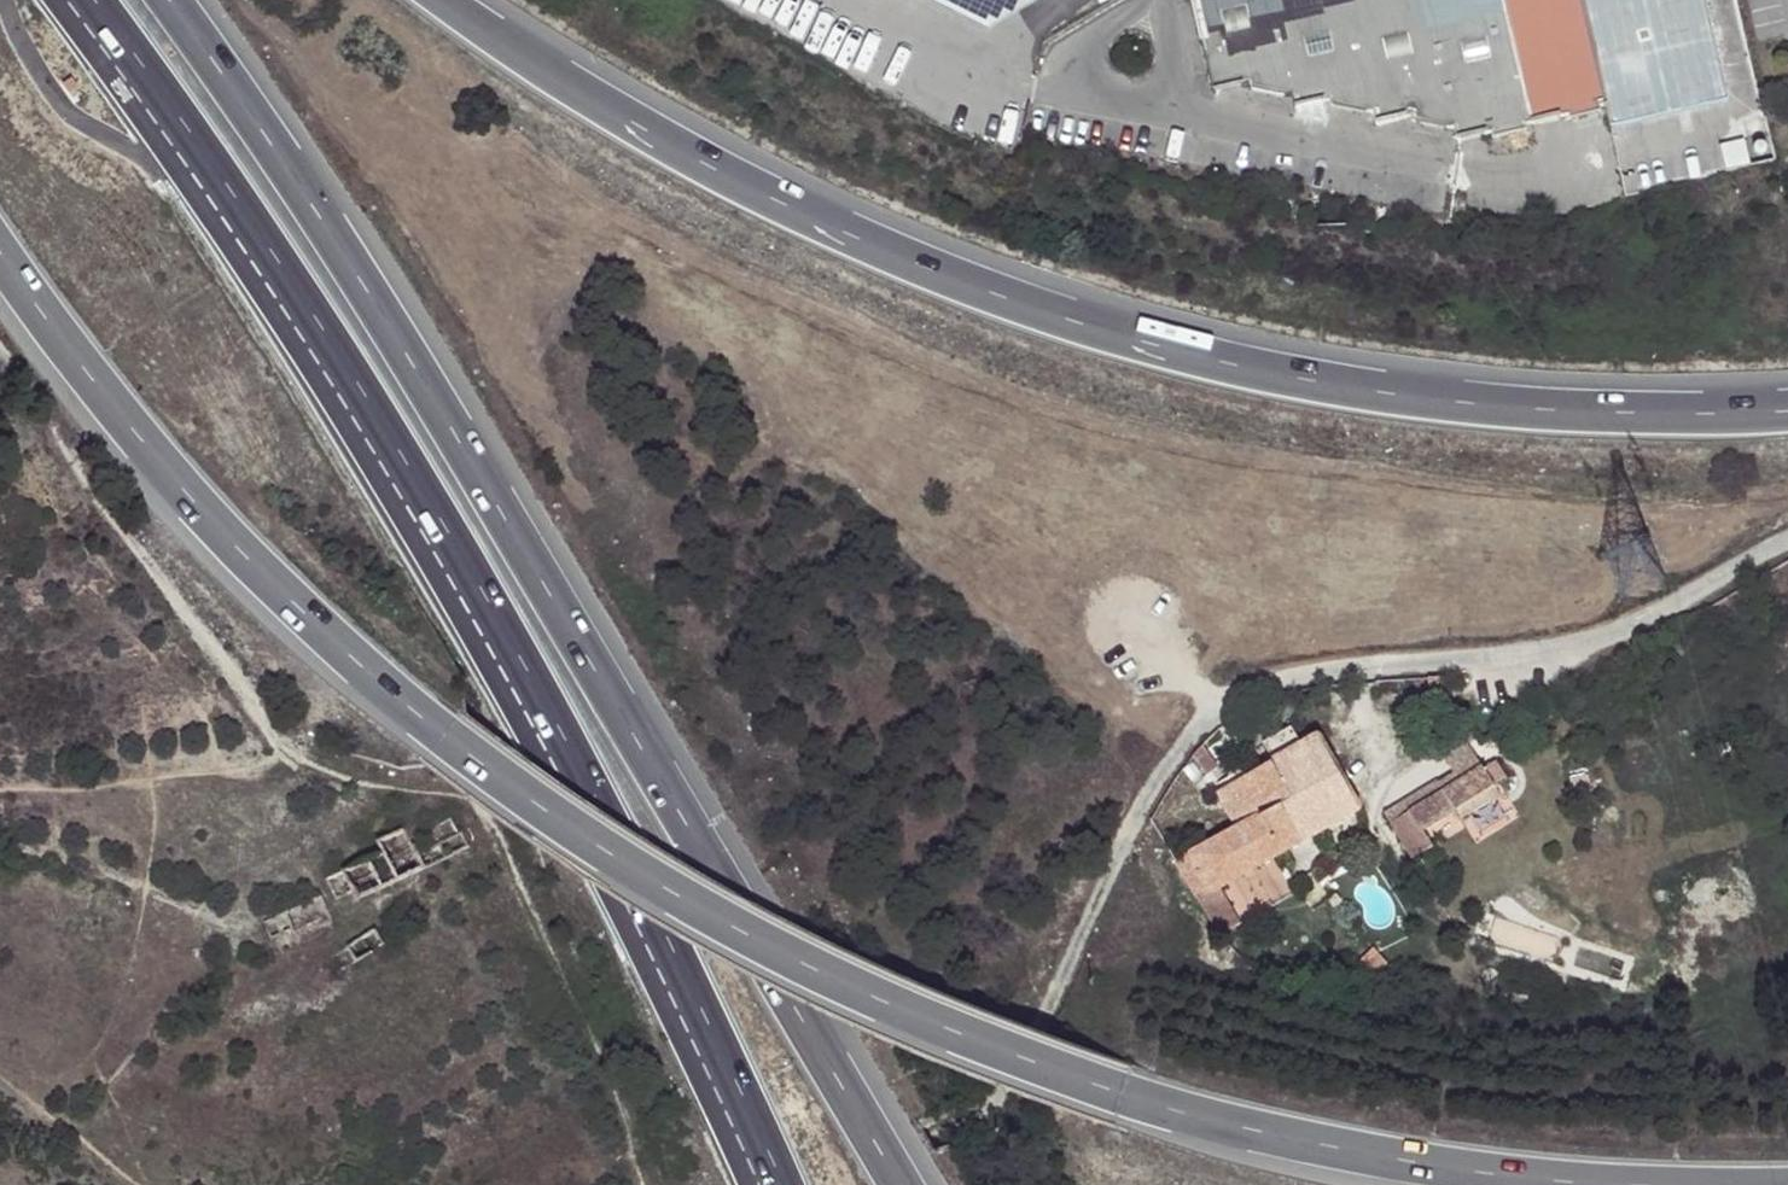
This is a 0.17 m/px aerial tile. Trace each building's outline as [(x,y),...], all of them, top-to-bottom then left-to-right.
[(954,4),(999,17),(1010,19),(1021,17),(1031,12),(1038,5),(1041,0),(943,0),(954,4)] [(1214,95),(1247,87),(1249,93),(1284,99),(1291,97),(1294,111),(1328,102),(1329,108),(1366,115),(1371,114),(1376,127),(1410,119),(1411,123),(1450,131),(1454,130),(1457,143),(1492,135),(1493,140),(1527,133),(1525,128),(1563,118),(1566,124),(1600,116),(1598,110),(1605,109),(1580,0),(1192,0),(1214,95)] [(1610,129),(1728,102),(1704,0),(1580,0),(1605,109),(1610,129)] [(1235,827),(1189,852),(1211,891),(1354,813),(1316,735),(1301,742),(1293,727),(1263,743),(1272,760),(1215,791),(1235,827)] [(1410,799),(1414,807),(1435,794),(1432,788),(1410,799)] [(1435,794),(1414,807),(1408,810),(1422,835),(1458,815),(1443,789),(1435,794)] [(1399,814),(1390,820),(1403,845),(1413,840),(1399,814)] [(379,849),(340,870),(353,892),(360,904),(394,883),(424,867),(418,853),(401,826),(375,840),(379,849)] [(432,846),(418,853),(424,867),(468,844),(462,831),(457,834),(432,846)] [(353,892),(340,870),(323,880),(334,901),(353,892)] [(321,893),(265,919),(279,950),(335,925),(321,893)]
